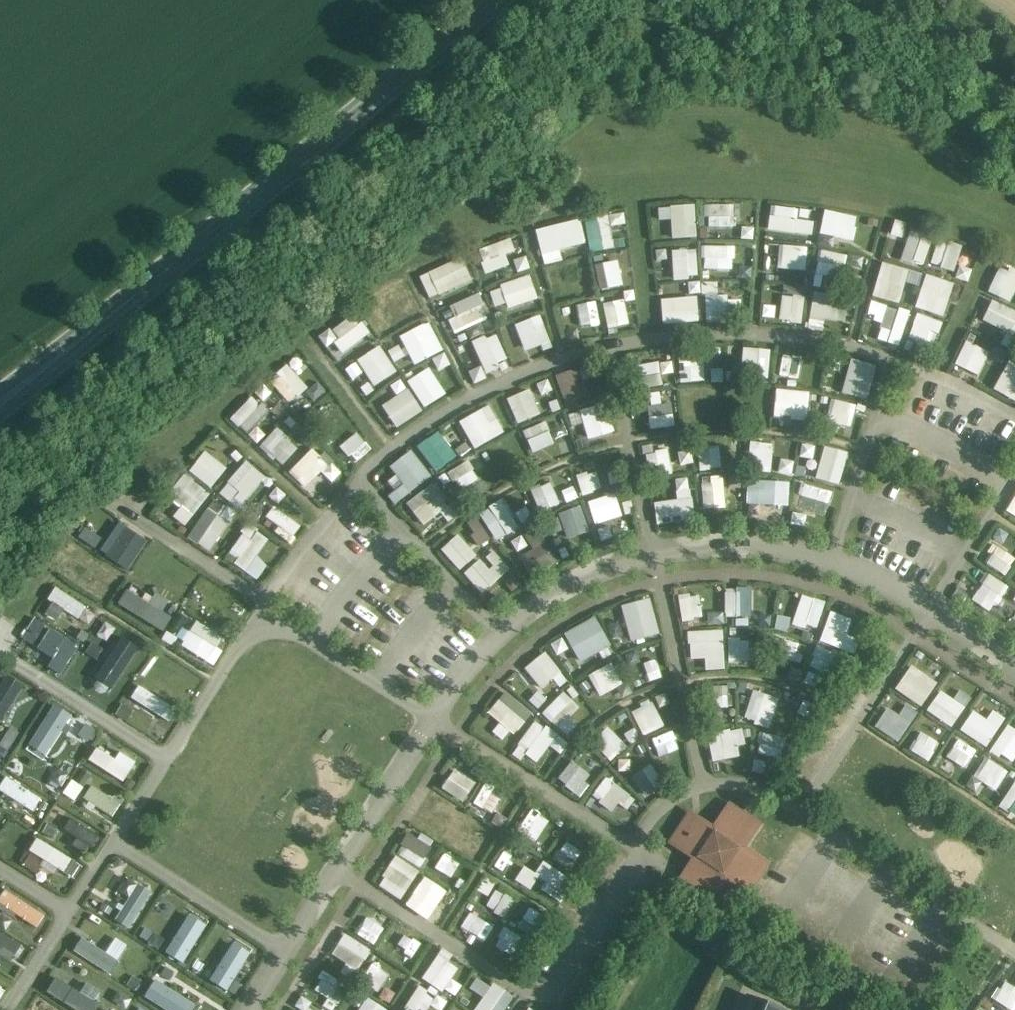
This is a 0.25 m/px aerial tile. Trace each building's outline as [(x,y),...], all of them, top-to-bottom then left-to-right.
[(658,205),(658,220),(671,219),(672,238),(696,236),(694,203),(658,205)] [(734,226),(734,203),(705,204),(706,227),(734,226)] [(796,218),(798,208),(770,204),(766,229),(810,235),(812,220),(796,218)] [(826,208),(819,231),(849,240),(856,217),(826,208)] [(632,210),(617,211),(618,222),(633,221),(632,210)] [(579,217),(535,229),(544,263),(562,259),(560,249),(585,242),(579,217)] [(609,217),(585,221),(590,251),(637,243),(635,231),(612,235),(609,217)] [(901,239),(906,222),(895,219),(890,236),(901,239)] [(923,266),(932,238),(910,230),(900,258),(923,266)] [(486,273),(509,265),(505,253),(524,247),(520,234),(477,248),(486,273)] [(956,270),(962,245),(937,239),(931,264),(956,270)] [(702,268),(733,268),(733,245),(703,244),(702,268)] [(801,258),(802,248),(771,244),(770,255),(801,258)] [(696,248),(671,249),(672,278),(697,277),(696,248)] [(817,272),(853,273),(853,252),(817,251),(817,272)] [(460,255),(419,276),(431,298),(472,278),(460,255)] [(618,259),(594,263),(598,289),(622,285),(618,259)] [(872,294),(899,302),(909,269),(882,261),(872,294)] [(1014,290),(1014,271),(1000,264),(987,291),(1010,301),(1014,290)] [(942,315),(954,283),(927,273),(915,306),(942,315)] [(505,301),(507,308),(537,298),(530,275),(489,288),(494,305),(505,301)] [(717,292),(716,281),(701,282),(702,293),(717,292)] [(779,320),(802,321),(804,286),(781,285),(779,320)] [(807,325),(822,328),(824,317),(843,321),(848,299),(815,291),(807,325)] [(448,320),(453,332),(485,317),(474,293),(453,303),(458,315),(448,320)] [(733,293),(704,295),(706,320),(734,318),(733,293)] [(662,322),(698,321),(697,295),(660,297),(662,322)] [(984,297),(972,327),(998,337),(1010,307),(984,297)] [(607,327),(629,323),(624,298),(602,302),(607,327)] [(876,337),(898,345),(910,313),(872,299),(865,317),(881,322),(876,337)] [(596,301),(577,303),(579,324),(598,322),(596,301)] [(530,336),(547,329),(539,312),(526,318),(529,325),(508,334),(517,354),(535,346),(530,336)] [(930,329),(938,332),(942,322),(918,312),(908,336),(924,342),(930,329)] [(331,360),(367,334),(351,313),(315,339),(331,360)] [(399,335),(415,364),(443,348),(428,320),(399,335)] [(967,332),(953,372),(976,380),(990,340),(967,332)] [(472,341),(485,374),(503,367),(490,334),(472,341)] [(373,385),(396,370),(380,344),(340,368),(349,382),(365,372),(373,385)] [(305,347),(288,363),(297,373),(315,357),(305,347)] [(768,376),(769,348),(743,347),(742,375),(768,376)] [(1010,357),(993,388),(1014,400),(1014,359),(1010,357)] [(866,399),(876,365),(851,358),(841,392),(866,399)] [(642,374),(659,371),(658,360),(640,363),(642,374)] [(678,361),(680,381),(705,380),(703,360),(678,361)] [(285,363),(268,379),(289,401),(306,385),(285,363)] [(481,365),(468,370),(473,382),(486,377),(481,365)] [(431,366),(407,378),(422,406),(445,395),(431,366)] [(563,403),(587,398),(580,367),(556,372),(563,403)] [(723,381),(723,368),(710,367),(710,381),(723,381)] [(642,376),(644,387),(662,383),(660,372),(642,376)] [(393,398),(383,403),(390,416),(385,419),(390,428),(421,412),(401,375),(385,384),(393,398)] [(517,423),(540,414),(529,388),(507,397),(517,423)] [(774,417),(808,417),(808,389),(775,389),(774,417)] [(671,402),(660,403),(659,393),(648,394),(649,413),(671,412),(671,402)] [(253,394),(229,416),(245,433),(268,411),(253,394)] [(460,418),(472,447),(503,433),(490,404),(460,418)] [(571,425),(582,423),(586,438),(608,433),(601,404),(568,412),(571,425)] [(359,454),(377,439),(355,413),(337,427),(359,454)] [(673,413),(648,416),(650,429),(675,425),(673,413)] [(522,431),(533,452),(555,442),(544,420),(522,431)] [(259,443),(280,465),(297,448),(276,426),(259,443)] [(434,470),(456,456),(440,429),(417,443),(434,470)] [(768,465),(771,443),(760,441),(756,464),(768,465)] [(812,458),(815,445),(802,442),(799,455),(812,458)] [(720,447),(698,448),(699,468),(721,467),(720,447)] [(387,493),(394,502),(431,476),(411,448),(388,464),(402,483),(387,493)] [(210,486),(226,467),(204,449),(189,469),(210,486)] [(328,480),(340,471),(326,451),(318,456),(313,449),(288,467),(301,486),(322,471),(328,480)] [(246,459),(218,490),(236,507),(264,476),(246,459)] [(458,489),(478,478),(467,459),(447,471),(458,489)] [(576,474),(580,493),(601,489),(597,470),(576,474)] [(172,514),(185,524),(209,493),(183,473),(167,494),(180,504),(172,514)] [(675,477),(676,499),(654,500),(655,522),(692,520),(689,476),(675,477)] [(702,508),(725,507),(724,476),(700,477),(702,508)] [(770,496),(788,497),(789,477),(755,477),(754,514),(769,515),(770,496)] [(540,511),(559,502),(550,480),(530,489),(540,511)] [(805,483),(798,508),(818,513),(825,488),(805,483)] [(420,526),(448,511),(435,484),(406,499),(420,526)] [(594,523),(622,514),(614,492),(587,501),(594,523)] [(210,498),(189,538),(213,550),(234,510),(210,498)] [(290,538),(300,525),(273,504),(263,517),(290,538)] [(558,511),(566,538),(587,531),(579,505),(558,511)] [(116,521),(98,553),(128,570),(146,538),(116,521)] [(255,555),(267,539),(247,524),(225,553),(257,577),(267,564),(255,555)] [(83,527),(77,537),(95,547),(101,537),(83,527)] [(457,533),(440,548),(460,570),(477,554),(457,533)] [(521,534),(509,541),(515,551),(527,545),(521,534)] [(984,561),(1004,575),(1014,559),(1014,557),(996,544),(984,561)] [(531,577),(558,563),(551,550),(524,563),(531,577)] [(484,559),(482,556),(463,571),(480,592),(509,569),(495,551),(484,559)] [(993,606),(1007,587),(988,574),(975,593),(993,606)] [(726,586),(726,616),(749,616),(750,586),(726,586)] [(80,615),(85,604),(53,587),(47,599),(80,615)] [(117,603),(163,631),(171,617),(126,589),(117,603)] [(677,596),(681,620),(703,616),(699,592),(677,596)] [(816,628),(825,601),(802,593),(793,621),(816,628)] [(620,605),(631,641),(660,632),(648,596),(620,605)] [(52,602),(45,613),(65,624),(71,613),(52,602)] [(820,640),(854,652),(859,637),(845,632),(851,615),(831,608),(820,640)] [(787,631),(791,617),(777,614),(774,628),(787,631)] [(32,617),(16,647),(27,654),(44,623),(32,617)] [(597,617),(563,630),(575,661),(609,647),(597,617)] [(211,662),(225,637),(194,620),(180,645),(211,662)] [(94,643),(121,659),(134,638),(107,621),(94,643)] [(48,629),(32,659),(61,674),(78,644),(48,629)] [(725,669),(723,629),(688,630),(689,658),(704,657),(705,669),(725,669)] [(728,660),(749,661),(750,639),(728,639),(728,660)] [(816,646),(808,666),(832,674),(839,654),(816,646)] [(523,666),(539,688),(558,674),(542,652),(523,666)] [(654,658),(642,663),(648,680),(661,676),(654,658)] [(112,696),(124,677),(100,661),(88,680),(112,696)] [(598,695),(622,684),(611,662),(587,674),(598,695)] [(894,688),(922,706),(937,681),(910,664),(894,688)] [(24,688),(9,675),(0,686),(0,718),(24,688)] [(167,721),(175,709),(138,683),(130,696),(167,721)] [(727,706),(726,684),(714,684),(715,707),(727,706)] [(754,688),(743,717),(768,726),(779,697),(754,688)] [(958,689),(954,697),(939,689),(927,710),(952,726),(970,696),(958,689)] [(499,720),(492,731),(506,741),(529,709),(503,690),(487,712),(499,720)] [(654,701),(633,706),(639,734),(661,728),(654,701)] [(898,713),(886,706),(873,726),(898,741),(917,711),(905,703),(898,713)] [(44,756),(71,716),(54,704),(26,744),(44,756)] [(985,746),(1004,717),(992,709),(986,717),(973,709),(960,729),(985,746)] [(84,723),(78,734),(90,741),(96,730),(84,723)] [(1011,762),(1014,757),(1014,729),(1009,724),(992,746),(1011,762)] [(600,750),(612,760),(626,744),(606,726),(598,735),(607,742),(600,750)] [(0,743),(0,745),(8,749),(18,732),(10,727),(0,743)] [(741,727),(707,733),(711,760),(739,756),(737,742),(744,741),(741,727)] [(920,730),(908,748),(927,760),(939,741),(920,730)] [(760,731),(755,751),(778,757),(784,737),(760,731)] [(671,733),(650,737),(654,755),(674,751),(671,733)] [(957,737),(945,756),(963,767),(975,749),(957,737)] [(121,747),(114,758),(95,747),(87,760),(123,781),(138,757),(121,747)] [(995,790),(1008,771),(985,755),(972,774),(995,790)] [(631,777),(646,796),(662,784),(647,764),(631,777)] [(454,767),(441,786),(462,801),(475,783),(454,767)] [(31,810),(39,796),(5,776),(0,784),(0,806),(11,813),(18,802),(31,810)] [(593,794),(624,815),(636,797),(605,776),(593,794)] [(72,779),(62,793),(73,800),(82,786),(72,779)] [(118,806),(124,793),(93,779),(87,792),(118,806)] [(488,818),(504,791),(484,779),(468,806),(488,818)] [(489,821),(502,828),(507,816),(495,810),(489,821)] [(715,833),(692,818),(676,843),(699,858),(684,881),(709,897),(724,874),(746,889),(763,864),(740,849),(755,827),(730,810),(715,833)] [(77,837),(73,844),(88,853),(98,836),(69,818),(63,828),(77,837)] [(541,850),(547,840),(527,826),(520,835),(541,850)] [(422,865),(429,842),(404,834),(396,857),(422,865)] [(73,878),(81,865),(37,837),(28,850),(73,878)] [(561,840),(552,860),(573,869),(582,849),(561,840)] [(395,855),(377,884),(401,899),(419,870),(395,855)] [(543,859),(534,871),(524,864),(514,878),(529,888),(537,877),(563,896),(574,881),(543,859)] [(126,895),(114,921),(132,929),(151,889),(123,876),(117,891),(126,895)] [(434,905),(443,888),(426,879),(417,896),(434,905)] [(497,889),(486,904),(503,916),(514,901),(497,889)] [(47,912),(1,891),(0,894),(0,907),(41,925),(47,912)] [(440,922),(447,910),(434,902),(427,915),(440,922)] [(537,939),(550,920),(529,906),(516,925),(537,939)] [(8,913),(0,907),(0,924),(8,913)] [(185,914),(165,953),(185,963),(205,924),(185,914)] [(358,936),(375,943),(382,924),(365,917),(358,936)] [(393,925),(379,947),(398,959),(412,938),(393,925)] [(146,926),(138,934),(153,949),(162,941),(146,926)] [(501,927),(495,948),(512,953),(518,933),(501,927)] [(10,958),(19,944),(0,932),(0,952),(10,958)] [(346,933),(330,952),(354,971),(370,952),(346,933)] [(72,949),(109,974),(128,945),(115,937),(105,951),(81,935),(72,949)] [(227,991),(249,953),(231,942),(208,980),(227,991)] [(377,989),(388,977),(373,963),(362,975),(377,989)] [(325,994),(324,1008),(338,1009),(342,975),(319,972),(317,993),(325,994)] [(482,996),(473,1009),(474,1009),(503,1009),(512,998),(478,973),(468,986),(482,996)] [(46,991),(78,1009),(90,1009),(101,991),(85,982),(80,991),(55,976),(46,991)] [(1000,977),(996,986),(1014,996),(1014,985),(1000,977)] [(143,995),(166,1009),(195,1009),(198,1005),(154,978),(143,995)] [(411,1009),(425,1009),(435,998),(419,985),(404,1004),(411,1009)] [(991,997),(1011,1009),(1014,1009),(1014,999),(997,988),(991,997)] [(386,1009),(367,996),(357,1009),(386,1009)] [(748,998),(743,1009),(777,1009),(748,998)]
